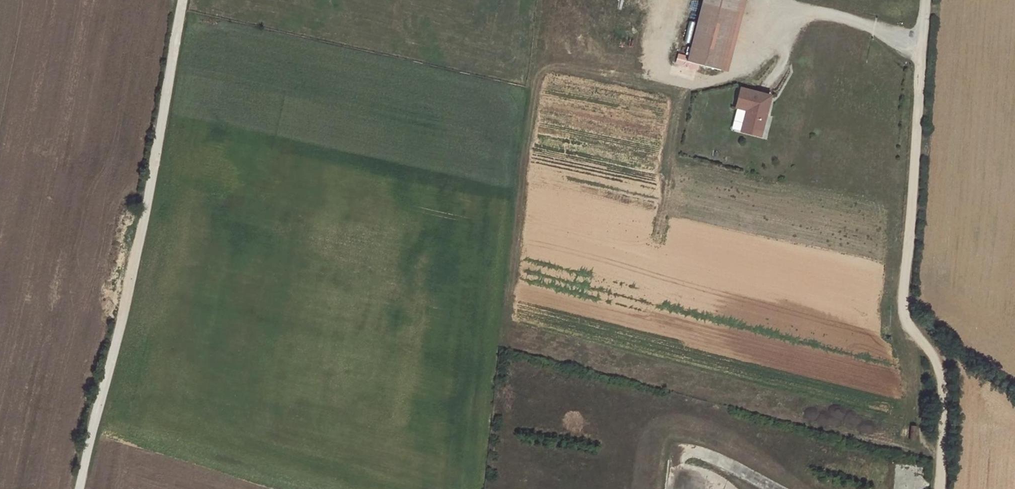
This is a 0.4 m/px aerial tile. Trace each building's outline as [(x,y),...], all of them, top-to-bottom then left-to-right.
[(688,62),(720,70),(738,0),(704,0),(688,62)] [(723,83),(718,102),(729,105),(728,111),(730,111),(726,127),(743,131),(753,91),(723,83)]
